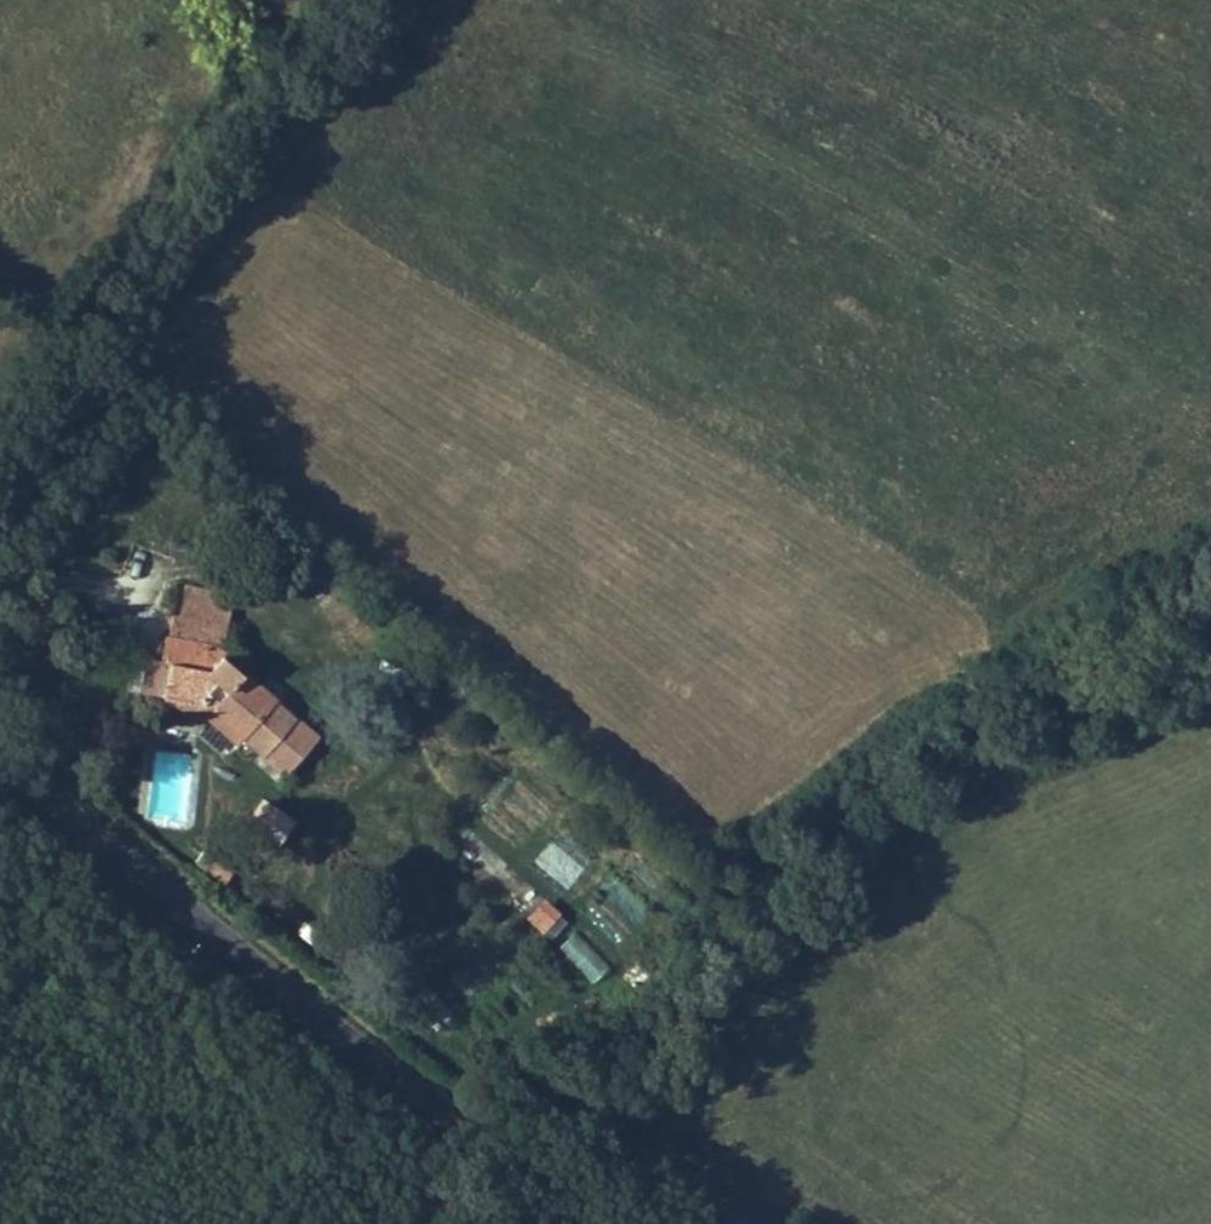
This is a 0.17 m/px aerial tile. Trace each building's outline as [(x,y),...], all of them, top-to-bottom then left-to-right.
[(174,616),(171,637),(166,636),(162,659),(151,657),(146,691),(165,694),(219,702),(212,710),(201,723),(199,734),(225,756),(245,736),(287,773),(320,735),(226,653),(231,647),(224,645),(228,625),(174,616)] [(219,702),(165,694),(164,702),(212,710),(219,702)] [(280,837),(292,818),(263,800),(250,818),(280,837)] [(196,860),(208,867),(215,856),(203,849),(196,860)]
